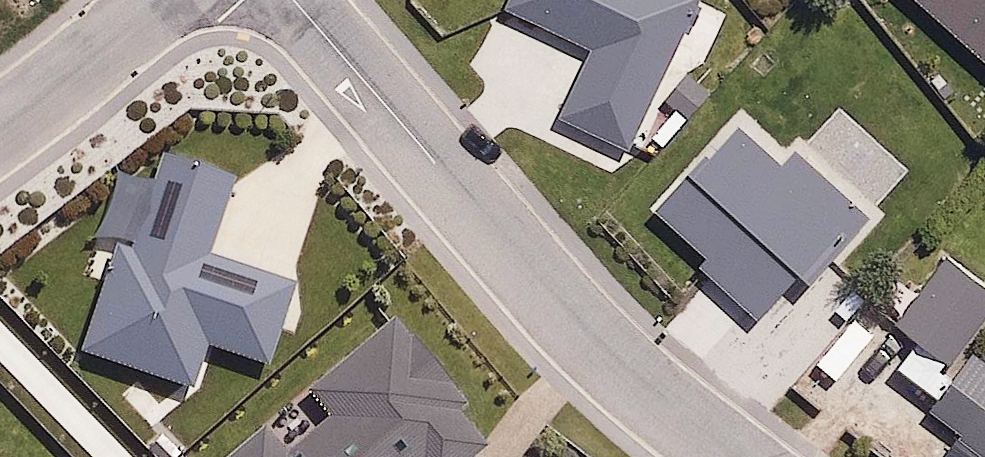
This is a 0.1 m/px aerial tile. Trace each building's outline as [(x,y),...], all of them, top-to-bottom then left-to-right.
[(512,15),(596,52),(562,129),(633,160),(704,2),(700,0),(519,0),(512,15)] [(984,66),(984,0),(911,0),(984,66)] [(738,130),(665,210),(763,300),(816,242),(828,253),(859,219),(794,160),(783,172),(738,130)] [(124,251),(89,345),(190,382),(206,339),(265,361),(291,293),(195,258),(224,182),(174,164),(140,257),(124,251)] [(902,327),(957,368),(984,332),(984,285),(953,261),(902,327)] [(931,417),(984,456),(984,366),(975,359),(931,417)]
